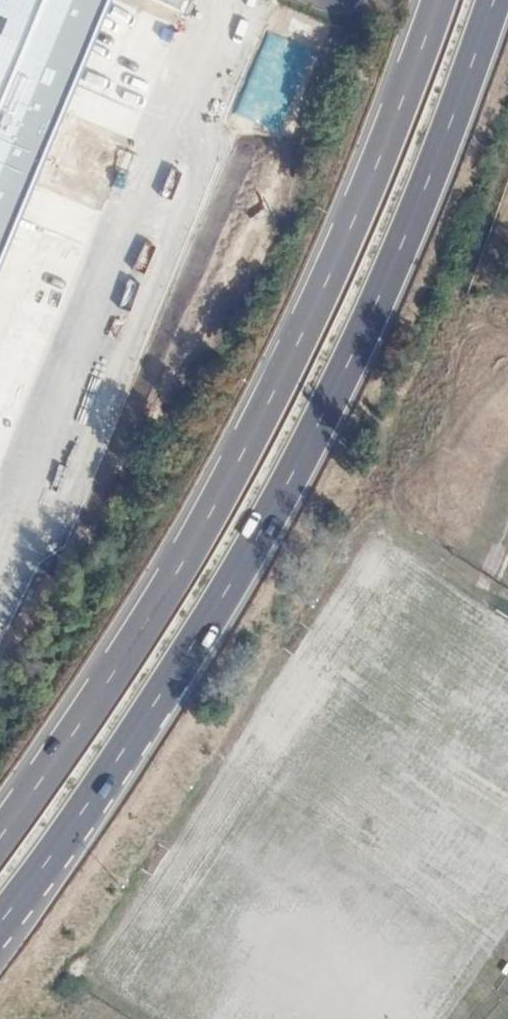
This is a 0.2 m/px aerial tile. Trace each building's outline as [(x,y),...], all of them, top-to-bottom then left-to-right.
[(106,0),(0,0),(0,254),(106,0)]
